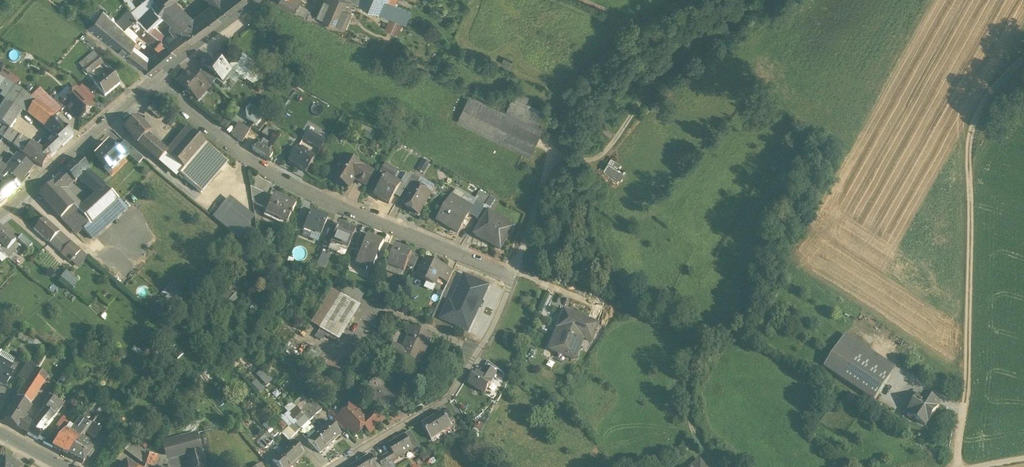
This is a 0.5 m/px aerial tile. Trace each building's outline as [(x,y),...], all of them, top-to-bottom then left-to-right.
[(136,7),(131,0),(122,0),(127,9),(129,12),(136,7)] [(145,30),(149,27),(171,7),(170,6),(164,0),(144,0),(136,7),(129,12),(131,15),(136,23),(145,30)] [(170,6),(171,7),(185,23),(192,16),(176,0),(170,6)] [(219,21),(238,6),(246,0),(216,0),(210,5),(211,7),(209,10),(219,21)] [(278,1),(294,10),(295,11),(299,3),(301,0),(278,0),(278,1)] [(334,0),(323,0),(316,16),(341,27),(345,19),(347,20),(351,13),(348,11),(350,7),(334,0)] [(383,0),(362,0),(360,4),(377,11),(382,14),(390,18),(405,25),(408,19),(411,13),(388,2),(383,0)] [(308,8),(299,3),(295,11),(294,10),(294,11),(306,18),(308,13),(306,12),(308,8)] [(192,16),(185,23),(188,26),(180,32),(191,42),(208,29),(219,21),(209,10),(211,7),(210,5),(192,16)] [(103,12),(86,29),(97,37),(112,21),(103,12)] [(308,13),(306,18),(313,21),(316,16),(308,13)] [(390,18),(382,14),(381,19),(389,22),(390,18)] [(129,18),(124,23),(137,35),(156,50),(158,48),(163,44),(145,30),(136,23),(131,15),(129,18)] [(262,28),(271,33),(276,23),(267,18),(262,28)] [(112,21),(97,37),(114,48),(120,41),(129,48),(134,41),(131,40),(119,28),(112,21)] [(119,28),(131,40),(137,35),(124,23),(119,28)] [(168,41),(149,27),(145,30),(163,44),(168,41)] [(175,53),(191,42),(180,32),(168,41),(163,44),(175,53)] [(129,48),(120,41),(114,48),(132,61),(139,55),(129,48)] [(382,42),(377,52),(391,58),(395,48),(382,42)] [(175,53),(163,44),(158,48),(156,50),(153,53),(162,63),(165,60),(175,53)] [(222,50),(220,53),(229,61),(232,57),(222,50)] [(94,53),(83,62),(87,67),(88,67),(98,59),(94,53)] [(153,53),(144,61),(143,58),(139,55),(132,61),(150,74),(162,63),(153,53)] [(220,53),(215,59),(224,66),(229,61),(220,53)] [(215,59),(210,55),(209,55),(210,57),(207,61),(206,60),(201,66),(203,68),(217,79),(215,81),(222,87),(228,79),(226,77),(231,71),(229,70),(224,66),(215,59)] [(240,55),(229,70),(231,71),(244,82),(255,66),(240,55)] [(98,59),(88,67),(93,72),(102,64),(98,59)] [(79,66),(83,71),(87,67),(83,62),(79,66)] [(88,67),(87,67),(83,71),(88,76),(91,74),(93,72),(88,67)] [(217,79),(203,68),(199,73),(212,85),(215,81),(217,79)] [(94,83),(94,84),(105,97),(120,85),(109,72),(94,83)] [(196,77),(190,72),(178,83),(198,102),(199,101),(196,98),(206,88),(209,90),(210,90),(196,77)] [(212,85),(199,73),(196,77),(210,90),(214,86),(212,85)] [(97,81),(91,74),(88,76),(94,83),(97,81)] [(275,81),(270,86),(277,92),(282,87),(275,81)] [(14,87),(11,84),(3,93),(4,93),(7,96),(14,87)] [(250,122),(257,127),(262,120),(282,96),(277,92),(270,86),(269,85),(243,116),(250,122)] [(35,102),(14,87),(7,96),(24,110),(28,113),(35,102)] [(93,106),(77,90),(63,103),(63,104),(66,107),(79,120),(84,115),(87,115),(89,113),(89,110),(93,106)] [(10,129),(24,110),(7,96),(4,93),(2,97),(5,100),(0,108),(0,123),(4,126),(9,129),(10,129)] [(63,104),(63,103),(54,93),(49,98),(61,111),(66,107),(63,104)] [(506,111),(470,94),(457,122),(493,138),(506,111)] [(513,97),(506,111),(541,127),(547,113),(513,97)] [(49,113),(35,102),(28,113),(45,127),(55,118),(49,113)] [(156,103),(148,110),(158,120),(166,111),(156,103)] [(233,107),(226,118),(231,122),(239,111),(233,107),(234,107),(233,107)] [(506,111),(493,138),(530,155),(543,128),(541,127),(506,111)] [(73,137),(55,118),(45,127),(48,129),(53,135),(52,136),(55,139),(62,147),(73,137)] [(151,133),(137,118),(124,130),(137,145),(146,137),(151,133)] [(262,120),(257,127),(250,122),(247,125),(252,128),(259,133),(265,122),(262,120)] [(245,128),(238,124),(237,126),(232,134),(242,142),(249,131),(245,128)] [(604,124),(598,131),(608,139),(614,133),(604,124)] [(4,126),(0,131),(0,136),(2,138),(9,129),(4,126)] [(277,131),(269,126),(263,135),(271,140),(274,136),(277,131)] [(10,129),(9,129),(2,138),(13,146),(20,136),(10,129)] [(371,135),(360,129),(358,134),(368,140),(371,135)] [(288,138),(277,131),(274,136),(286,142),(288,138)] [(325,143),(308,132),(303,139),(320,150),(325,143)] [(192,134),(170,159),(183,170),(183,171),(205,145),(192,134)] [(31,144),(20,136),(13,146),(20,150),(24,154),(31,144)] [(286,142),(274,136),(271,140),(268,146),(266,149),(275,154),(278,156),(286,142)] [(166,155),(146,137),(137,145),(158,163),(166,155)] [(55,139),(42,151),(51,157),(62,147),(55,139)] [(133,150),(125,142),(119,147),(129,156),(129,157),(138,165),(143,159),(133,150)] [(268,146),(262,142),(261,145),(256,142),(252,149),(254,151),(271,161),(275,154),(266,149),(268,146)] [(42,151),(31,144),(24,154),(42,167),(51,157),(42,151)] [(119,147),(115,151),(108,144),(101,151),(102,151),(97,157),(96,156),(95,157),(109,171),(121,159),(124,161),(129,157),(129,156),(119,147)] [(227,163),(205,145),(183,171),(183,170),(178,176),(200,194),(227,163)] [(314,159),(297,149),(289,162),(306,173),(314,159)] [(17,156),(5,170),(0,166),(0,178),(3,180),(3,181),(8,176),(12,180),(20,188),(25,182),(23,180),(32,169),(17,156)] [(359,170),(343,161),(345,157),(344,157),(331,178),(332,179),(333,177),(348,187),(347,188),(348,188),(354,179),(361,167),(359,170)] [(422,158),(418,170),(426,173),(431,162),(422,158)] [(602,171),(622,180),(628,167),(609,158),(602,171)] [(89,170),(78,159),(64,173),(71,180),(75,184),(79,180),(87,173),(89,170)] [(400,185),(389,179),(394,170),(385,165),(380,174),(385,177),(374,195),(389,204),(394,196),(400,185)] [(373,174),(361,167),(354,179),(365,186),(373,174)] [(78,213),(59,191),(71,180),(64,173),(57,179),(39,196),(65,225),(72,218),(78,224),(83,231),(89,226),(78,213)] [(105,189),(87,173),(79,180),(97,196),(105,189)] [(412,178),(406,174),(400,185),(394,196),(399,199),(406,188),(412,178)] [(8,176),(3,181),(3,180),(1,183),(5,187),(0,191),(0,198),(5,203),(20,189),(20,188),(12,180),(8,176)] [(420,181),(413,177),(412,178),(406,188),(411,192),(415,186),(417,187),(420,181)] [(417,187),(415,186),(411,192),(403,205),(411,210),(419,214),(418,215),(419,215),(431,196),(417,187)] [(268,211),(273,199),(250,188),(252,203),(268,211)] [(78,213),(89,226),(117,200),(105,189),(97,196),(78,213)] [(476,203),(484,208),(490,199),(480,193),(475,202),(476,203)] [(273,199),(268,211),(265,217),(286,228),(297,206),(275,195),(273,199)] [(461,202),(452,197),(438,221),(458,233),(469,215),(471,213),(470,212),(459,205),(461,202)] [(229,198),(213,218),(242,243),(243,242),(244,243),(247,238),(252,233),(247,229),(255,219),(229,198)] [(89,226),(83,231),(93,242),(128,211),(117,200),(89,226)] [(484,208),(476,203),(470,212),(471,213),(469,215),(477,220),(483,210),(484,208)] [(489,213),(483,210),(477,220),(482,223),(489,213)] [(309,216),(300,213),(297,224),(304,227),(309,216)] [(327,220),(310,213),(309,216),(304,227),(304,229),(321,236),(327,220)] [(514,229),(489,213),(482,223),(475,235),(500,251),(514,229)] [(71,231),(78,224),(72,218),(65,225),(71,231)] [(45,219),(34,232),(49,246),(56,238),(60,233),(45,219)] [(547,220),(544,225),(552,229),(555,224),(547,220)] [(355,231),(338,224),(337,228),(332,240),(326,238),(322,248),(336,254),(339,247),(347,250),(350,244),(354,233),(355,231)] [(331,226),(326,238),(332,240),(337,228),(331,226)] [(0,230),(0,247),(6,252),(7,252),(15,243),(0,230)] [(543,230),(541,235),(551,239),(553,234),(543,230)] [(71,244),(60,233),(56,238),(67,249),(71,244)] [(360,236),(354,233),(350,244),(356,247),(360,236)] [(32,246),(21,236),(18,241),(28,250),(32,246)] [(366,238),(360,236),(356,247),(355,250),(361,252),(366,238)] [(384,243),(367,236),(366,238),(361,252),(356,262),(373,269),(384,243)] [(243,242),(242,243),(248,249),(253,243),(247,238),(244,243),(243,242)] [(539,238),(537,243),(547,247),(549,242),(539,238)] [(20,247),(15,243),(7,252),(6,252),(12,257),(20,247)] [(81,253),(71,244),(67,249),(60,256),(70,265),(75,260),(81,253)] [(389,247),(385,258),(391,260),(395,250),(389,247)] [(412,255),(395,248),(395,250),(391,260),(389,264),(405,271),(406,268),(411,257),(412,255)] [(534,248),(531,254),(543,259),(546,253),(534,248)] [(12,257),(6,252),(2,257),(7,260),(8,261),(12,257)] [(88,259),(81,253),(75,260),(81,266),(88,259)] [(315,268),(323,270),(328,256),(320,253),(315,268)] [(418,259),(411,257),(406,268),(413,270),(418,259)] [(435,264),(431,262),(431,263),(426,261),(424,267),(422,266),(417,278),(428,283),(430,280),(437,283),(440,276),(443,277),(446,270),(435,265),(435,264)] [(405,271),(389,264),(386,272),(402,279),(405,271)] [(453,272),(446,269),(446,270),(443,277),(441,280),(448,283),(453,272)] [(58,279),(70,288),(75,282),(63,272),(58,279)] [(486,286),(464,276),(458,290),(480,300),(486,286)] [(346,287),(341,296),(359,307),(366,296),(346,287)] [(472,317),(480,300),(458,290),(452,303),(449,302),(441,319),(468,331),(474,318),(472,317)] [(337,342),(359,307),(341,296),(332,291),(311,325),(320,331),(326,335),(337,342)] [(231,305),(238,297),(235,294),(227,301),(231,305)] [(599,325),(568,313),(557,341),(554,340),(550,351),(574,360),(578,349),(575,348),(579,337),(592,342),(599,325)] [(395,346),(390,356),(421,370),(434,339),(410,328),(406,337),(408,338),(403,349),(395,346)] [(322,344),(326,335),(320,331),(315,339),(322,344)] [(175,345),(168,350),(177,361),(184,356),(175,345)] [(890,378),(840,346),(824,371),(874,403),(890,378)] [(313,367),(323,354),(314,348),(304,361),(313,367)] [(340,366),(323,354),(313,367),(331,380),(340,366)] [(4,387),(10,378),(7,375),(10,370),(0,363),(0,384),(4,387)] [(485,368),(487,369),(495,374),(497,375),(498,370),(489,363),(485,368)] [(487,369),(482,377),(490,382),(495,374),(487,369)] [(35,370),(17,399),(30,407),(48,379),(35,370)] [(482,377),(476,374),(469,384),(484,393),(491,383),(490,382),(482,377)] [(400,396),(377,380),(365,396),(388,412),(400,396)] [(41,405),(46,408),(54,399),(58,402),(61,398),(52,391),(41,405)] [(924,402),(918,398),(909,412),(912,414),(910,418),(925,427),(939,405),(929,399),(927,401),(924,402)] [(18,428),(25,419),(32,408),(30,407),(17,399),(4,421),(17,429),(18,428)] [(46,408),(45,409),(55,417),(63,407),(58,402),(54,399),(46,408)] [(302,399),(294,406),(304,417),(313,409),(310,406),(306,401),(305,402),(302,399)] [(318,414),(322,410),(314,402),(310,406),(313,409),(318,414)] [(328,414),(334,420),(338,416),(345,410),(339,404),(328,414)] [(286,418),(292,424),(294,423),(296,425),(304,417),(294,406),(287,412),(289,415),(286,418)] [(96,407),(90,415),(94,418),(100,410),(96,407)] [(353,408),(341,419),(349,427),(355,434),(367,423),(368,425),(368,426),(366,428),(371,433),(381,423),(376,417),(375,418),(371,414),(366,418),(365,417),(363,418),(353,408)] [(34,422),(45,429),(55,417),(45,409),(34,422)] [(309,422),(318,414),(313,409),(304,417),(309,422)] [(378,412),(375,410),(371,414),(375,418),(376,417),(381,423),(385,419),(378,412)] [(449,410),(443,414),(450,424),(455,421),(449,410)] [(443,414),(423,426),(432,442),(453,429),(450,424),(443,414)] [(341,419),(338,416),(334,420),(345,431),(349,427),(341,419)] [(56,427),(64,433),(64,432),(72,424),(63,417),(56,427)] [(301,430),(309,422),(304,417),(296,425),(301,430)] [(18,428),(27,434),(28,433),(29,431),(34,424),(25,419),(18,428)] [(80,419),(70,433),(75,436),(75,438),(81,441),(82,439),(86,435),(92,428),(80,419)] [(45,429),(34,422),(34,424),(29,431),(28,433),(27,434),(37,439),(45,429)] [(328,422),(318,432),(330,444),(340,434),(328,422)] [(295,436),(301,430),(296,425),(294,423),(292,424),(288,428),(295,436)] [(282,434),(284,432),(277,425),(276,427),(277,429),(282,434)] [(92,428),(86,435),(94,441),(101,432),(93,426),(92,428)] [(266,435),(268,437),(277,429),(276,427),(275,426),(266,435)] [(289,441),(295,436),(288,428),(284,432),(282,434),(289,441)] [(282,434),(277,429),(268,437),(273,443),(282,434)] [(68,456),(81,441),(75,438),(75,436),(70,433),(66,432),(56,443),(52,448),(68,456)] [(318,432),(308,442),(320,454),(330,444),(318,432)] [(422,450),(410,432),(405,435),(413,449),(411,451),(414,455),(422,450)] [(165,460),(165,462),(179,460),(197,456),(208,454),(212,453),(208,435),(198,438),(161,446),(165,460)] [(405,435),(387,446),(392,454),(396,460),(411,451),(413,449),(405,435)] [(265,450),(273,443),(268,437),(260,445),(265,450)] [(93,451),(85,445),(86,442),(82,439),(81,441),(68,456),(84,464),(93,451)] [(149,457),(130,439),(123,449),(145,466),(145,465),(148,458),(149,457)] [(683,449),(687,453),(694,446),(691,442),(683,449)] [(293,443),(283,452),(294,464),(304,455),(293,443)] [(272,462),(277,466),(291,466),(294,464),(283,452),(272,462)] [(197,456),(196,466),(210,466),(208,454),(197,456)] [(379,462),(382,466),(390,466),(388,464),(392,462),(396,460),(392,454),(379,462)] [(0,466),(20,466),(5,458),(0,466)] [(165,460),(148,458),(145,465),(149,466),(167,466),(165,462),(165,460)] [(354,466),(375,466),(373,464),(369,458),(354,466)]
